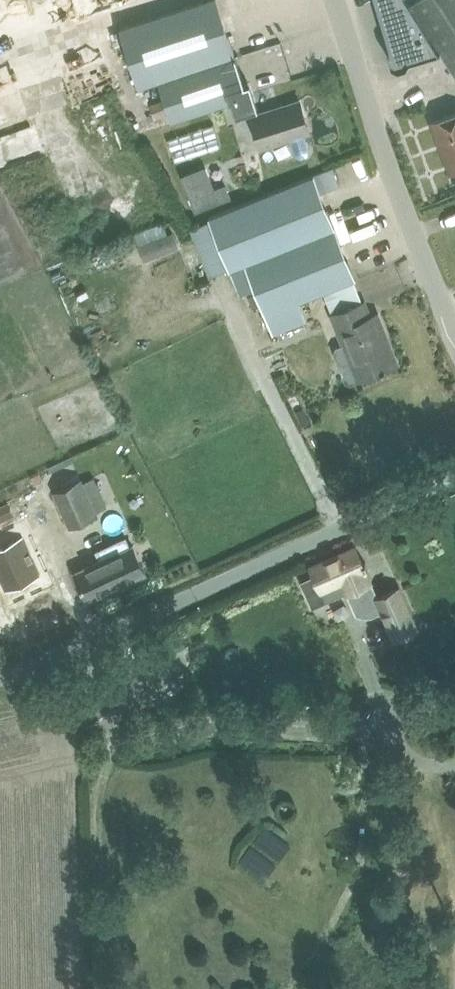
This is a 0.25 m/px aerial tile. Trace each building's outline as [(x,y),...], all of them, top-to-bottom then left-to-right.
[(159,80),(235,55),(218,0),(208,0),(121,28),(139,86),(159,80)] [(392,50),(390,55),(392,63),(399,67),(408,64),(410,60),(442,50),(410,3),(408,0),(377,0),(392,50)] [(410,3),(442,50),(454,71),(454,0),(415,0),(410,3)] [(92,38),(80,43),(87,61),(99,57),(92,38)] [(159,80),(172,119),(232,100),(237,115),(253,110),(248,95),(235,55),(159,80)] [(306,134),(311,133),(300,99),(252,115),(262,148),(290,139),(294,151),(296,154),(298,156),(301,157),(307,155),(309,153),(310,150),(310,146),(306,134)] [(165,101),(153,105),(158,118),(169,114),(165,101)] [(451,115),(432,122),(451,172),(454,171),(454,114),(451,115)] [(174,158),(219,149),(215,131),(170,140),(174,158)] [(195,211),(230,197),(225,184),(214,189),(205,167),(181,176),(195,211)] [(334,226),(321,192),(340,184),(333,168),(314,175),(295,181),(207,217),(209,221),(228,268),(243,262),(334,226)] [(353,221),(376,215),(374,207),(351,212),(353,221)] [(211,275),(228,268),(209,221),(192,228),(211,275)] [(356,279),(334,226),(243,262),(271,333),(303,320),(296,303),(356,279)] [(173,231),(138,245),(144,260),(179,247),(173,231)] [(351,382),(361,378),(394,365),(382,335),(386,333),(378,314),(370,317),(364,301),(330,315),(342,345),(336,347),(334,351),(346,380),(351,382)] [(287,330),(275,335),(278,343),(291,338),(287,330)] [(296,411),(303,426),(310,422),(303,408),(296,411)] [(53,491),(69,527),(97,515),(80,478),(79,478),(76,471),(60,478),(64,486),(53,491)] [(0,503),(0,519),(14,512),(7,499),(0,503)] [(147,574),(133,545),(130,546),(126,537),(96,551),(100,560),(75,572),(88,601),(147,574)] [(0,548),(0,575),(7,590),(39,576),(22,538),(0,548)] [(349,593),(357,613),(363,616),(372,616),(383,611),(396,640),(399,638),(417,630),(399,588),(378,597),(366,570),(367,570),(367,568),(369,567),(366,562),(364,563),(357,546),(311,566),(326,601),(347,592),(348,594),(349,593)] [(195,659),(180,626),(165,633),(180,665),(195,659)]
